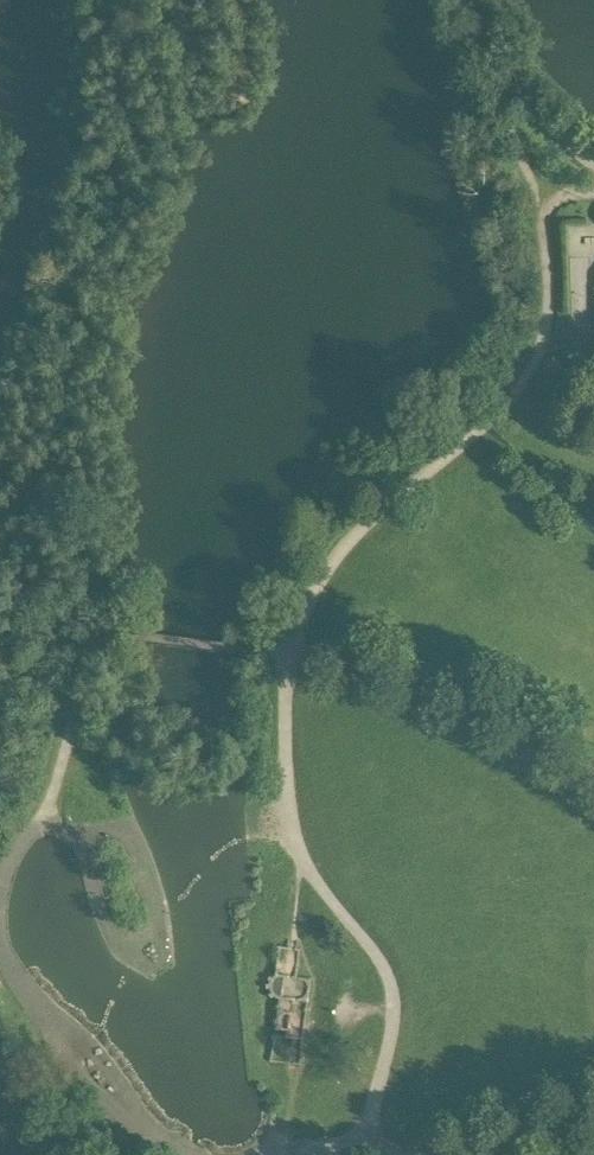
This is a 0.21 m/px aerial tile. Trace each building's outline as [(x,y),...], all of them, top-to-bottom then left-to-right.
[(279,948),(275,976),(281,975),(285,977),(295,979),(299,950),(291,949),(279,948)] [(279,998),(282,999),(285,977),(281,975),(275,976),(272,980),(270,986),(271,992),(274,997),(279,998)] [(295,979),(285,977),(282,999),(291,1000),(307,1001),(310,981),(295,979)] [(307,1001),(291,1000),(282,999),(279,998),(275,1027),(281,1031),(287,1032),(287,1037),(302,1039),(307,1001)] [(269,1062),(300,1065),(302,1039),(287,1037),(275,1036),(269,1062)]
